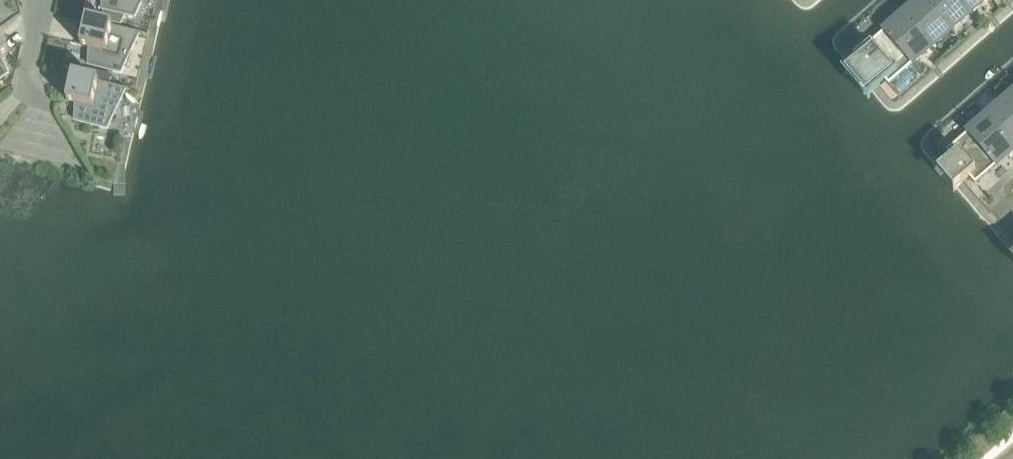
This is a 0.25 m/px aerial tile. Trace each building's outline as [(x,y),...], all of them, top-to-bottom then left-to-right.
[(104,10),(135,18),(143,0),(104,0),(104,10)] [(904,14),(933,47),(952,30),(925,0),(920,0),(904,14)] [(952,30),(971,14),(959,0),(925,0),(952,30)] [(971,14),(986,0),(959,0),(971,14)] [(105,14),(103,24),(114,27),(116,17),(105,14)] [(904,14),(885,31),(914,63),(933,47),(904,14)] [(103,24),(88,21),(81,46),(91,48),(90,66),(121,73),(140,33),(114,27),(103,24)] [(866,59),(883,78),(889,85),(914,63),(885,31),(860,52),(866,59)] [(8,75),(1,59),(9,53),(0,41),(0,81),(8,75)] [(883,78),(866,59),(851,73),(867,92),(883,78)] [(89,68),(86,79),(98,82),(101,71),(89,68)] [(86,79),(74,76),(67,102),(77,104),(76,121),(108,129),(126,89),(98,82),(86,79)] [(1003,102),(1012,113),(1012,94),(1003,102)] [(986,117),(1012,148),(1012,113),(1003,102),(986,117)] [(969,132),(998,165),(1012,151),(1012,148),(986,117),(969,132)] [(953,158),(969,177),(975,184),(998,165),(969,132),(947,151),(953,158)] [(969,177),(953,158),(937,172),(954,191),(969,177)]
